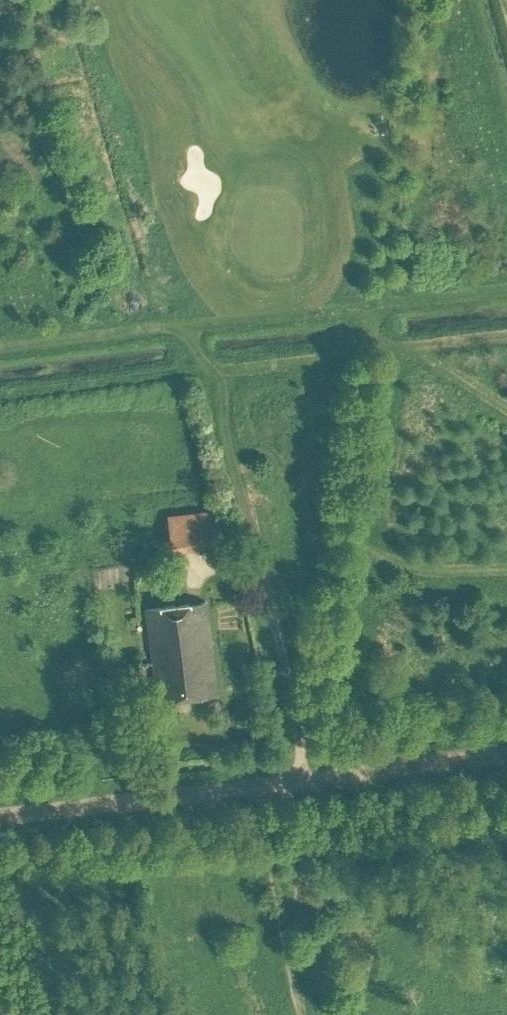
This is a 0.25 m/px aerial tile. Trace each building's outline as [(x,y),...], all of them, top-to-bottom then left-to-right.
[(168,518),(171,544),(186,542),(183,516),(168,518)] [(147,607),(159,699),(218,692),(206,600),(147,607)] [(119,667),(120,678),(136,676),(134,665),(119,667)]
